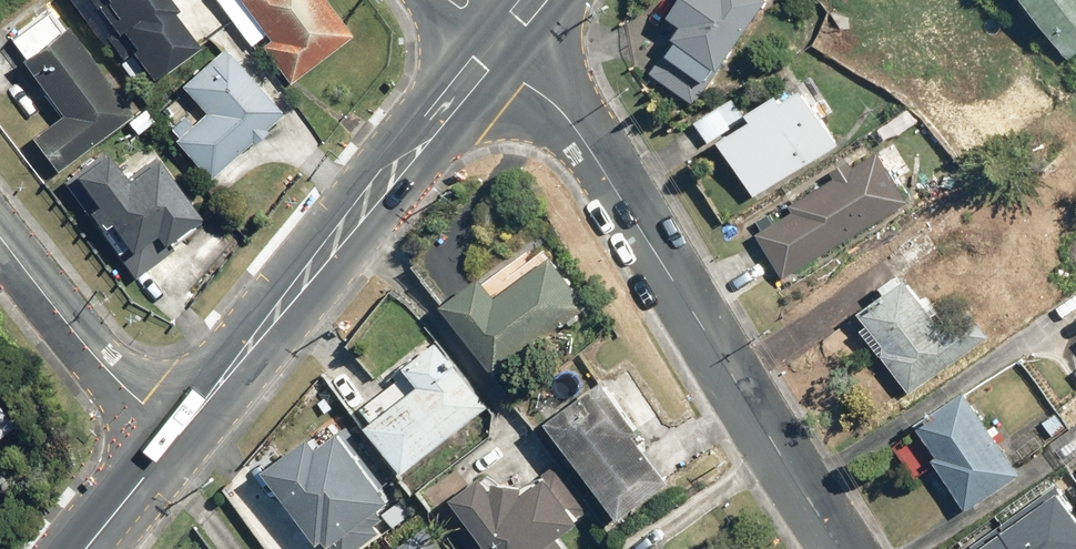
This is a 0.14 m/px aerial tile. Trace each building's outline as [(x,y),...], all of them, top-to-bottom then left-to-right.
[(147,81),(223,24),(204,0),(199,0),(179,15),(168,0),(62,0),(96,45),(111,33),(147,81)] [(284,87),(349,35),(322,0),(215,0),(284,87)] [(771,0),(682,0),(671,17),(684,25),(677,35),(684,39),(672,58),(705,80),(717,63),(725,68),(771,0)] [(1071,57),(1075,54),(1075,0),(1025,0),(1071,57)] [(131,109),(48,2),(6,36),(19,53),(35,41),(78,97),(26,137),(52,170),(131,109)] [(279,112),(221,45),(177,81),(202,110),(189,122),(180,112),(167,123),(175,132),(169,137),(204,177),(279,112)] [(753,194),(838,143),(805,89),(786,100),(782,93),(748,113),(754,123),(722,142),(753,194)] [(206,215),(149,146),(117,172),(101,153),(57,190),(130,278),(206,215)] [(761,232),(786,275),(911,204),(883,154),(855,170),(851,164),(831,175),(835,182),(792,206),(796,212),(761,232)] [(447,304),(498,372),(589,304),(553,256),(535,270),(520,250),(447,304)] [(912,394),(990,335),(970,309),(947,327),(910,278),(902,284),(896,276),(881,287),(885,294),(861,312),(871,326),(864,331),(912,394)] [(361,414),(407,473),(491,407),(439,342),(406,368),(412,374),(361,414)] [(609,379),(550,422),(623,520),(673,483),(637,435),(646,429),(609,379)] [(938,454),(930,460),(968,512),(1022,472),(995,435),(984,443),(956,405),(921,431),(938,454)] [(11,425),(0,410),(0,433),(11,425)] [(343,431),(321,447),(313,436),(270,468),(331,548),(366,548),(381,538),(375,529),(382,524),(375,514),(394,500),(343,431)] [(455,500),(490,548),(566,548),(560,540),(584,522),(551,475),(529,491),(518,475),(495,491),(486,478),(455,500)] [(1075,480),(1017,520),(1036,548),(1075,548),(1075,480)] [(1017,520),(973,548),(1036,548),(1017,520)] [(417,534),(399,548),(429,548),(417,534)]
